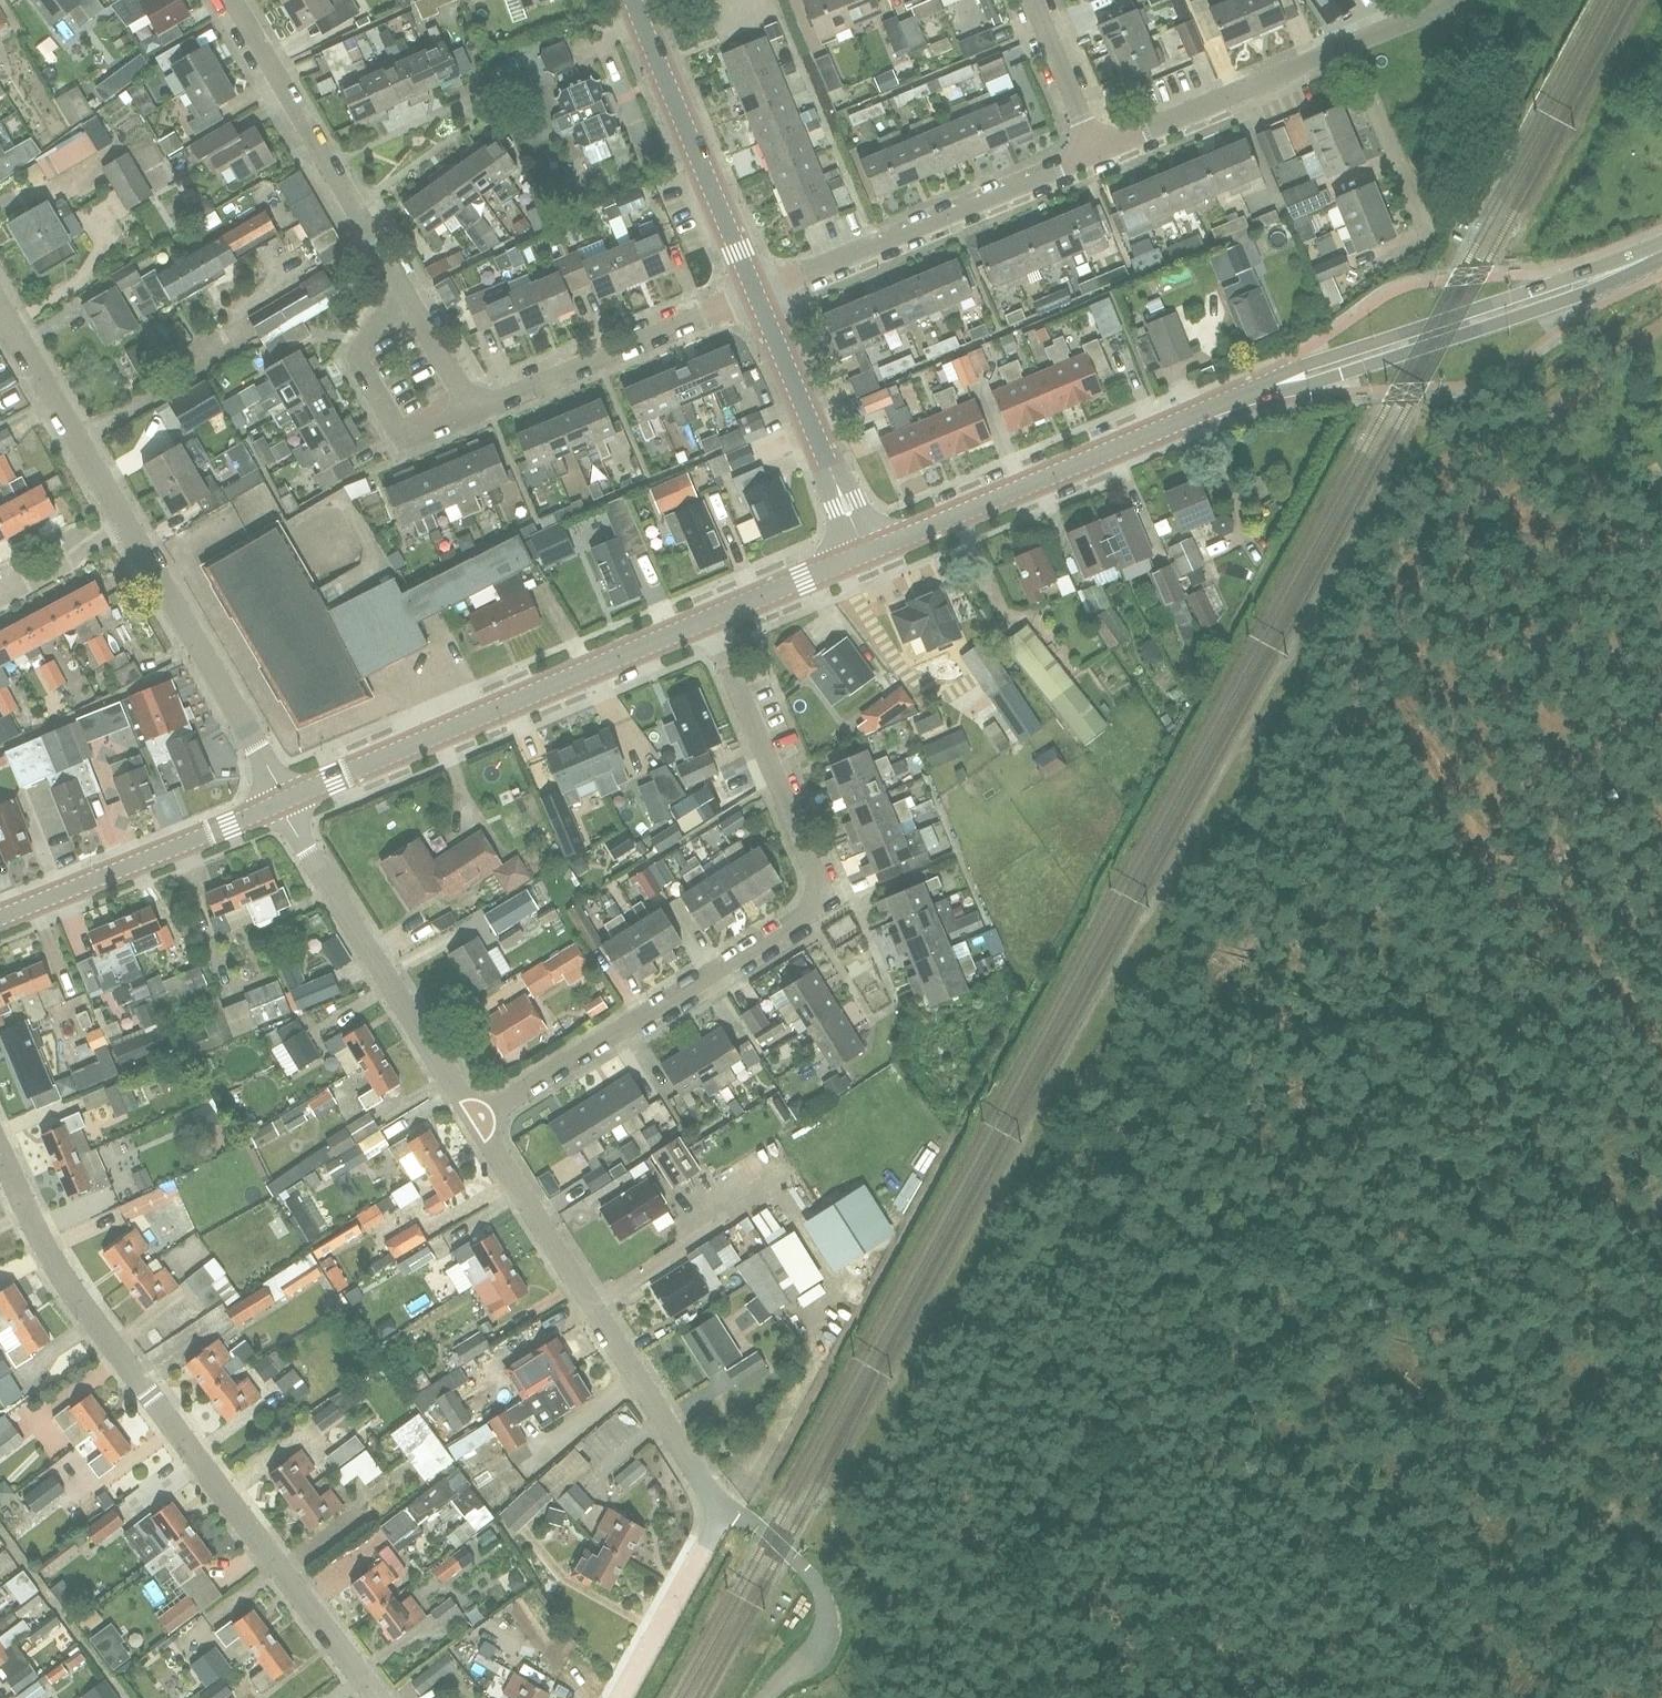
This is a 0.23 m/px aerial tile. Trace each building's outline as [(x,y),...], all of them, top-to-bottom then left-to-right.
[(51,25),(78,4),(90,19),(104,9),(97,0),(32,0),(51,25)] [(110,5),(119,16),(127,27),(131,25),(135,22),(131,16),(138,12),(145,8),(151,20),(158,31),(173,22),(188,14),(180,0),(119,0),(110,5)] [(284,3),(300,30),(327,14),(335,28),(361,13),(354,0),(289,0),(284,3)] [(423,20),(438,13),(432,0),(417,0),(415,1),(423,20)] [(523,9),(549,0),(520,0),(523,9)] [(840,0),(811,0),(805,2),(823,45),(837,38),(835,32),(851,26),(840,0)] [(851,26),(881,13),(875,0),(840,0),(851,26)] [(907,9),(911,8),(924,2),(929,0),(903,0),(907,9)] [(996,14),(990,0),(979,0),(987,18),(996,14)] [(1149,8),(1168,0),(1145,0),(1149,8)] [(1240,0),(1230,0),(1212,7),(1209,0),(1191,0),(1189,1),(1206,41),(1220,35),(1225,47),(1255,35),(1240,0)] [(1255,35),(1285,23),(1279,8),(1294,2),(1293,0),(1240,0),(1255,35)] [(1327,23),(1355,3),(1353,0),(1311,0),(1327,23)] [(1108,13),(1108,24),(1099,27),(1110,53),(1147,38),(1142,26),(1150,23),(1144,8),(1137,11),(1133,2),(1108,13)] [(899,22),(896,15),(881,21),(894,52),(896,57),(911,51),(909,46),(905,36),(899,22)] [(899,22),(905,36),(909,46),(911,51),(911,53),(912,53),(920,49),(927,46),(920,31),(914,15),(906,19),(899,22)] [(1204,50),(1191,19),(1176,26),(1188,57),(1204,50)] [(777,21),(764,26),(770,42),(783,36),(777,21)] [(175,23),(156,34),(162,44),(181,33),(175,23)] [(423,51),(438,85),(450,80),(452,86),(462,82),(460,75),(474,69),(463,47),(449,53),(444,41),(437,24),(426,28),(434,46),(423,51)] [(421,101),(396,43),(388,28),(378,33),(394,65),(382,70),(397,104),(409,98),(412,105),(421,101)] [(997,45),(990,29),(958,42),(965,59),(997,45)] [(574,65),(564,40),(561,42),(557,34),(538,41),(542,50),(540,56),(546,71),(554,74),(574,65)] [(735,84),(778,66),(765,37),(723,54),(735,84)] [(404,38),(396,43),(421,101),(430,96),(427,90),(438,85),(423,51),(413,56),(404,38)] [(1152,49),(1147,38),(1110,53),(1121,80),(1166,61),(1160,46),(1152,49)] [(349,52),(344,41),(323,50),(328,62),(349,52)] [(189,91),(222,72),(207,47),(190,57),(181,42),(155,57),(164,72),(174,67),(189,91)] [(397,104),(382,70),(370,75),(358,48),(349,52),(353,62),(379,120),(388,116),(385,110),(397,104)] [(504,51),(487,57),(492,72),(510,66),(504,51)] [(981,72),(987,70),(1003,63),(999,52),(976,62),(981,72)] [(848,96),(844,87),(829,53),(815,59),(833,103),(848,96)] [(140,54),(129,62),(138,75),(149,66),(140,54)] [(895,84),(910,77),(900,58),(885,65),(895,84)] [(786,74),(797,69),(793,60),(782,64),(786,74)] [(353,62),(352,63),(343,67),(351,84),(340,89),(356,123),(367,118),(370,124),(379,120),(353,62)] [(970,65),(954,71),(958,81),(974,75),(970,65)] [(778,66),(735,84),(747,113),(789,95),(778,66)] [(958,81),(954,71),(938,78),(942,88),(958,81)] [(222,72),(189,91),(195,101),(188,106),(195,118),(188,123),(195,135),(225,118),(218,107),(236,96),(222,72)] [(887,87),(882,74),(872,77),(878,91),(887,87)] [(64,85),(78,114),(99,104),(86,75),(64,85)] [(592,78),(591,76),(558,89),(559,92),(558,96),(555,98),(560,111),(554,114),(551,121),(556,132),(564,135),(569,133),(575,146),(579,145),(582,146),(584,150),(616,136),(615,133),(617,129),(620,127),(614,113),(611,114),(606,112),(601,100),(603,96),(607,94),(601,79),(598,80),(592,78)] [(107,78),(95,87),(104,99),(116,91),(107,78)] [(139,108),(152,100),(141,81),(128,88),(139,108)] [(1013,88),(1016,94),(1003,100),(1001,94),(992,97),(1010,141),(1017,138),(1019,143),(1033,137),(1031,132),(1033,131),(1021,102),(1035,95),(1029,81),(1013,88)] [(910,90),(914,100),(930,93),(926,83),(910,90)] [(914,100),(910,90),(893,97),(898,107),(914,100)] [(759,142),(802,125),(798,116),(789,95),(747,113),(759,142)] [(1010,141),(992,97),(981,101),(984,108),(972,113),(988,150),(1010,141)] [(881,102),(865,109),(869,119),(885,112),(881,102)] [(1315,149),(1352,134),(1341,107),(1303,122),(1315,149)] [(801,113),(805,123),(809,121),(818,117),(815,108),(801,113)] [(869,119),(865,109),(848,115),(853,126),(869,119)] [(956,112),(947,116),(965,160),(988,150),(972,113),(959,118),(956,112)] [(49,180),(113,142),(98,116),(82,126),(86,133),(54,152),(52,148),(35,158),(38,163),(24,171),(30,182),(45,174),(49,180)] [(939,126),(927,131),(943,169),(965,160),(947,116),(936,120),(939,126)] [(818,117),(809,121),(806,123),(809,132),(822,127),(818,117)] [(0,121),(0,183),(42,152),(31,137),(15,146),(0,121)] [(814,154),(802,125),(759,142),(771,171),(814,154)] [(228,142),(220,128),(180,151),(184,157),(194,152),(201,162),(212,156),(220,172),(232,165),(241,181),(275,161),(255,126),(240,135),(228,142)] [(1257,134),(1270,166),(1283,160),(1270,129),(1257,134)] [(943,169),(927,131),(914,137),(911,130),(902,134),(921,178),(943,169)] [(159,140),(168,156),(184,147),(176,131),(159,140)] [(892,139),(895,145),(882,150),(898,188),(921,178),(902,134),(892,139)] [(1363,161),(1352,134),(1315,149),(1326,177),(1363,161)] [(481,141),(473,146),(510,198),(520,191),(508,174),(517,168),(506,152),(515,145),(509,137),(500,144),(496,139),(485,147),(481,141)] [(1265,187),(1260,175),(1261,174),(1246,139),(1223,148),(1242,192),(1251,188),(1252,192),(1265,187)] [(510,198),(473,146),(465,152),(469,159),(459,166),(480,195),(491,187),(502,203),(510,198)] [(1223,148),(1201,158),(1216,194),(1228,188),(1232,196),(1242,192),(1223,148)] [(898,188),(882,150),(870,155),(867,149),(857,153),(859,160),(875,198),(898,188)] [(114,188),(140,170),(129,152),(102,168),(114,188)] [(814,154),(771,171),(783,201),(826,183),(814,154)] [(1216,194),(1201,158),(1179,167),(1198,211),(1207,207),(1203,199),(1216,194)] [(445,168),(437,173),(473,223),(480,233),(482,237),(492,230),(472,201),(480,195),(459,166),(449,173),(445,168)] [(840,174),(838,167),(823,173),(826,180),(839,175),(840,174)] [(1179,167),(1157,176),(1172,212),(1184,207),(1187,216),(1198,211),(1179,167)] [(140,170),(114,188),(127,210),(154,194),(140,170)] [(285,197),(309,184),(301,170),(277,183),(285,197)] [(473,223),(437,173),(428,179),(433,185),(422,193),(444,223),(454,215),(465,230),(473,223)] [(1172,212),(1157,176),(1134,186),(1152,229),(1175,220),(1172,212)] [(839,177),(828,182),(832,190),(843,186),(839,177)] [(1286,205),(1319,192),(1314,179),(1281,192),(1286,205)] [(838,213),(826,183),(783,201),(795,231),(838,213)] [(1347,225),(1383,210),(1372,183),(1336,198),(1347,225)] [(309,184),(285,197),(291,208),(315,194),(309,184)] [(1152,229),(1134,186),(1111,195),(1118,212),(1111,215),(1119,234),(1126,231),(1139,226),(1143,233),(1152,229)] [(628,193),(615,197),(619,206),(622,215),(647,205),(640,188),(628,193)] [(1319,192),(1286,205),(1291,216),(1292,220),(1327,205),(1326,204),(1332,202),(1326,189),(1319,192)] [(444,223),(422,193),(412,200),(408,195),(400,201),(426,236),(436,250),(445,244),(435,229),(444,223)] [(322,207),(315,194),(291,208),(298,220),(322,207)] [(619,206),(615,197),(615,198),(614,196),(601,201),(609,221),(622,215),(619,206)] [(59,223),(74,214),(66,201),(51,210),(46,202),(9,223),(23,246),(47,232),(46,230),(50,228),(47,224),(56,219),(59,223)] [(535,230),(550,223),(541,203),(526,210),(535,230)] [(1091,203),(1068,213),(1082,250),(1094,245),(1097,252),(1109,248),(1106,240),(1092,207),(1091,203)] [(1099,204),(1092,207),(1106,240),(1113,237),(1099,204)] [(322,207),(298,220),(304,230),(328,217),(322,207)] [(1274,210),(1259,216),(1263,228),(1279,221),(1275,209),(1274,210)] [(1383,210),(1347,225),(1352,238),(1342,242),(1347,255),(1394,236),(1383,210)] [(266,212),(184,260),(200,289),(227,274),(223,269),(280,235),(266,212)] [(1068,213),(1046,222),(1064,266),(1073,263),(1070,255),(1082,250),(1068,213)] [(83,231),(74,214),(59,223),(56,219),(47,224),(50,228),(46,230),(47,232),(23,246),(39,275),(76,254),(68,239),(83,231)] [(1228,222),(1232,232),(1248,225),(1243,215),(1228,222)] [(334,228),(328,217),(304,230),(311,242),(334,228)] [(513,225),(518,232),(529,224),(524,217),(513,225)] [(1280,240),(1303,230),(1298,219),(1275,229),(1280,240)] [(653,220),(638,225),(643,237),(633,242),(641,260),(648,279),(673,269),(653,220)] [(1046,222),(1023,231),(1038,268),(1050,263),(1054,271),(1064,266),(1046,222)] [(1232,232),(1228,222),(1211,229),(1215,239),(1232,232)] [(334,228),(311,242),(317,254),(341,240),(334,228)] [(1038,268),(1023,231),(1001,240),(1019,285),(1030,280),(1027,273),(1038,268)] [(1199,234),(1183,240),(1187,251),(1203,244),(1199,234)] [(490,248),(483,238),(475,244),(481,252),(490,248)] [(341,240),(317,254),(324,265),(347,252),(341,240)] [(1019,285),(1001,240),(978,250),(993,287),(1006,281),(1009,289),(1019,285)] [(1187,251),(1183,240),(1166,247),(1171,258),(1187,251)] [(565,241),(561,243),(580,290),(593,284),(599,300),(623,290),(607,252),(585,262),(580,249),(570,252),(565,241)] [(641,260),(633,242),(607,252),(623,290),(648,279),(641,260)] [(1223,288),(1222,290),(1227,302),(1238,328),(1232,330),(1227,337),(1230,344),(1239,344),(1244,343),(1277,329),(1251,268),(1240,242),(1224,250),(1226,256),(1234,275),(1236,274),(1239,281),(1223,288)] [(559,273),(535,283),(551,321),(575,311),(568,294),(580,290),(561,243),(556,245),(561,256),(553,259),(559,273)] [(450,267),(464,260),(459,251),(446,257),(450,267)] [(507,251),(493,258),(500,272),(514,265),(507,251)] [(1158,263),(1154,253),(1137,259),(1142,270),(1158,263)] [(1343,253),(1311,266),(1318,283),(1350,270),(1343,253)] [(977,286),(968,266),(962,268),(958,259),(935,268),(953,312),(963,308),(960,300),(973,295),(970,288),(977,286)] [(154,269),(141,277),(142,279),(130,286),(133,290),(141,304),(152,297),(158,308),(160,311),(200,289),(184,260),(158,275),(154,269)] [(141,277),(132,262),(111,275),(122,291),(130,286),(142,279),(141,277)] [(953,312),(935,268),(913,277),(928,314),(940,309),(943,316),(953,312)] [(265,344),(304,321),(349,295),(344,287),(337,291),(324,269),(299,284),(300,286),(248,317),(264,344),(265,343),(265,344)] [(1111,271),(1094,277),(1099,288),(1115,281),(1111,271)] [(913,277),(890,287),(908,331),(919,326),(916,319),(928,314),(913,277)] [(1099,288),(1094,277),(1078,284),(1082,294),(1099,288)] [(551,321),(535,283),(510,294),(518,314),(527,333),(531,335),(538,332),(540,328),(541,327),(540,325),(551,321)] [(84,305),(107,344),(137,326),(115,287),(84,305)] [(908,331),(890,287),(868,296),(883,333),(896,328),(899,335),(908,331)] [(1066,289),(1050,296),(1054,306),(1070,300),(1066,289)] [(518,314),(510,294),(486,304),(481,291),(464,298),(478,332),(494,326),(501,342),(525,332),(526,334),(527,333),(518,314)] [(883,333),(868,296),(846,305),(863,348),(873,344),(870,338),(883,333)] [(1054,306),(1050,296),(1033,303),(1038,313),(1054,306)] [(1094,303),(1108,335),(1124,328),(1110,296),(1094,303)] [(152,297),(141,304),(139,305),(145,316),(158,308),(152,297)] [(863,348),(846,305),(823,315),(833,338),(827,340),(835,360),(863,348)] [(1009,325),(1025,318),(1021,308),(1004,315),(1009,325)] [(1145,324),(1164,368),(1194,355),(1175,311),(1145,324)] [(972,340),(989,334),(984,323),(968,330),(972,340)] [(1035,331),(1041,345),(1051,341),(1045,327),(1035,331)] [(1005,353),(1017,349),(1010,333),(999,338),(1005,353)] [(939,342),(943,352),(960,345),(955,335),(939,342)] [(1063,335),(1052,340),(1079,404),(1091,399),(1091,398),(1103,392),(1096,377),(1111,371),(1097,338),(1082,345),(1085,353),(1070,360),(1067,353),(1070,352),(1063,335)] [(1055,366),(1039,373),(1055,412),(1067,407),(1068,409),(1079,404),(1052,340),(1054,344),(1044,348),(1050,360),(1052,359),(1055,366)] [(943,352),(939,342),(923,349),(927,359),(943,352)] [(730,345),(718,350),(715,343),(706,347),(730,405),(739,401),(732,385),(743,380),(744,380),(742,373),(730,345)] [(696,351),(699,358),(687,363),(702,397),(713,393),(720,409),(730,405),(706,347),(696,351)] [(967,353),(976,373),(989,368),(981,347),(967,353)] [(277,390),(311,369),(320,364),(315,354),(305,360),(299,350),(265,369),(270,379),(256,387),(254,383),(219,403),(224,410),(228,418),(230,418),(237,430),(251,422),(243,409),(277,390)] [(915,364),(911,354),(894,361),(899,371),(915,364)] [(952,361),(963,387),(978,381),(966,355),(952,361)] [(1055,412),(1039,373),(1023,379),(1020,373),(1023,371),(1018,359),(1008,363),(1033,423),(1045,418),(1044,417),(1055,412)] [(702,397),(687,363),(675,367),(672,361),(663,364),(687,423),(698,419),(691,402),(702,397)] [(899,371),(894,361),(878,367),(883,378),(899,371)] [(1033,423),(1008,363),(998,368),(1003,380),(1006,379),(1008,385),(992,392),(1008,432),(1021,427),(1021,428),(1033,423)] [(657,375),(645,380),(659,415),(672,410),(678,427),(688,424),(687,423),(663,364),(654,368),(657,375)] [(277,390),(283,402),(269,410),(273,418),(332,385),(326,375),(317,380),(311,369),(277,390)] [(849,378),(856,397),(879,387),(871,369),(849,378)] [(743,380),(747,388),(755,385),(749,370),(742,373),(744,380),(743,380)] [(659,415),(645,380),(633,385),(630,378),(621,382),(623,389),(622,389),(637,424),(638,424),(645,441),(656,436),(649,419),(659,415)] [(168,402),(185,432),(224,410),(219,403),(206,380),(168,402)] [(944,459),(927,419),(911,425),(909,419),(911,418),(906,406),(897,384),(887,388),(921,469),(933,465),(933,463),(944,459)] [(332,385),(273,418),(279,428),(294,419),(300,430),(334,410),(328,400),(337,395),(332,385)] [(953,386),(943,390),(968,450),(980,445),(979,444),(991,439),(975,399),(958,406),(955,399),(958,398),(953,386)] [(887,388),(861,400),(867,414),(883,407),(886,414),(891,426),(894,425),(897,431),(881,438),(875,425),(863,430),(871,448),(882,443),(897,478),(909,473),(910,474),(921,469),(887,388)] [(944,412),(927,419),(944,459),(956,454),(956,455),(968,450),(943,390),(933,394),(938,407),(941,405),(944,412)] [(587,396),(576,400),(604,468),(614,464),(604,438),(624,429),(620,419),(612,423),(601,398),(589,403),(587,396)] [(570,411),(558,416),(573,451),(576,460),(589,455),(596,471),(604,468),(576,400),(567,404),(570,411)] [(334,410),(300,430),(306,441),(292,450),(297,459),(356,425),(350,415),(340,421),(334,410)] [(764,427),(758,412),(736,421),(742,436),(751,432),(764,427)] [(544,413),(534,418),(559,477),(569,473),(562,456),(573,451),(558,416),(547,420),(544,413)] [(559,477),(534,418),(525,421),(528,428),(515,434),(526,460),(516,464),(520,474),(530,469),(543,464),(550,481),(559,477)] [(361,435),(356,425),(297,459),(302,468),(317,459),(323,470),(314,475),(323,490),(357,471),(347,456),(357,451),(351,440),(361,435)] [(3,454),(7,452),(5,447),(15,441),(7,427),(0,431),(0,455),(3,454)] [(269,436),(275,452),(298,443),(291,427),(269,436)] [(706,453),(722,446),(719,438),(717,434),(700,441),(706,453)] [(259,454),(271,447),(265,436),(252,443),(259,454)] [(472,453),(487,491),(494,505),(504,500),(498,486),(510,481),(494,444),(483,449),(478,439),(468,444),(472,453)] [(162,455),(143,466),(150,478),(157,490),(176,479),(195,469),(189,457),(182,444),(180,445),(162,455)] [(707,461),(717,486),(723,483),(720,476),(733,470),(732,470),(755,460),(748,444),(707,461)] [(278,460),(271,447),(259,454),(265,467),(278,460)] [(487,491),(472,453),(461,458),(457,449),(447,453),(473,514),(483,510),(476,495),(487,491)] [(684,450),(676,454),(680,464),(689,460),(684,450)] [(441,467),(429,472),(445,509),(457,504),(463,518),(473,514),(447,453),(437,457),(441,467)] [(9,481),(16,478),(4,454),(0,456),(0,465),(9,481)] [(636,455),(632,457),(630,460),(634,469),(630,477),(622,481),(621,485),(622,488),(645,479),(636,455)] [(0,465),(0,484),(1,485),(9,481),(0,465)] [(743,506),(749,503),(764,537),(797,523),(777,478),(769,482),(762,465),(731,479),(743,506)] [(445,509),(429,472),(418,477),(414,467),(404,471),(430,532),(434,543),(444,539),(434,513),(445,509)] [(265,481),(258,468),(223,488),(230,501),(265,481)] [(198,474),(195,469),(176,479),(157,490),(170,515),(198,499),(218,487),(211,475),(201,480),(198,474)] [(430,532),(404,471),(395,475),(399,485),(386,491),(402,527),(414,522),(420,537),(430,532)] [(687,471),(649,488),(660,513),(698,496),(687,471)] [(64,484),(58,474),(44,482),(50,492),(64,484)] [(1243,485),(1254,502),(1270,491),(1259,474),(1243,485)] [(17,499),(31,524),(55,510),(42,485),(31,491),(22,475),(10,483),(19,498),(17,499)] [(1209,505),(1198,480),(1165,494),(1175,519),(1181,531),(1214,517),(1209,505)] [(604,496),(598,482),(589,486),(594,500),(604,496)] [(280,498),(289,514),(301,507),(291,491),(280,498)] [(647,549),(625,495),(603,505),(616,536),(618,536),(627,557),(647,549)] [(0,508),(0,524),(7,536),(31,524),(17,499),(0,508)] [(580,500),(570,504),(575,515),(585,510),(580,500)] [(727,557),(703,501),(665,517),(676,543),(688,538),(700,569),(727,557)] [(544,529),(559,522),(554,511),(539,518),(543,528),(544,529)] [(1102,524),(1119,568),(1150,555),(1132,512),(1102,524)] [(1213,518),(1212,529),(1221,535),(1231,531),(1232,520),(1224,513),(1213,518)] [(473,514),(463,518),(467,528),(477,524),(473,514)] [(530,535),(530,536),(531,538),(525,541),(533,557),(538,554),(545,568),(577,553),(574,546),(592,539),(581,514),(563,522),(562,520),(559,522),(544,529),(543,528),(538,531),(530,535)] [(1119,568),(1102,524),(1101,522),(1069,535),(1086,576),(1116,564),(1117,569),(1119,568)] [(530,535),(538,531),(534,524),(518,532),(522,540),(530,536),(530,535)] [(401,569),(395,571),(391,573),(393,578),(324,613),(312,591),(316,589),(289,540),(277,547),(267,529),(202,565),(212,583),(213,583),(232,617),(234,616),(261,665),(281,699),(282,699),(298,727),(371,696),(361,679),(428,645),(417,623),(494,584),(501,601),(470,614),(483,643),(508,633),(509,636),(541,622),(527,590),(537,586),(534,578),(524,582),(519,571),(533,564),(518,535),(412,588),(401,569)] [(589,547),(597,565),(614,605),(642,593),(627,557),(618,536),(616,536),(589,547)] [(1191,537),(1168,547),(1180,575),(1185,573),(1190,586),(1204,580),(1199,567),(1203,565),(1191,537)] [(1056,580),(1042,546),(1015,558),(1023,576),(1018,578),(1025,593),(1026,592),(1032,606),(1045,601),(1039,587),(1056,580)] [(395,571),(401,569),(407,566),(399,549),(387,556),(395,571)] [(1079,561),(1065,566),(1070,582),(1085,577),(1079,561)] [(1170,562),(1169,563),(1147,573),(1163,608),(1167,606),(1177,627),(1194,619),(1185,599),(1186,598),(1177,578),(1177,579),(1170,562)] [(71,594),(85,620),(110,607),(96,581),(71,594)] [(1186,594),(1202,629),(1217,623),(1200,588),(1186,594)] [(923,601),(892,614),(904,642),(921,634),(928,650),(961,637),(941,589),(921,597),(923,601)] [(71,594),(48,607),(62,633),(85,620),(71,594)] [(143,614),(135,601),(132,594),(122,600),(133,620),(143,614)] [(62,633),(48,607),(24,619),(37,645),(50,639),(62,633)] [(1090,620),(1109,649),(1125,638),(1106,609),(1090,620)] [(24,619),(0,632),(14,658),(25,652),(28,659),(41,652),(40,650),(37,645),(24,619)] [(1051,701),(1083,740),(1106,721),(1028,623),(1002,644),(1050,702),(1051,701)] [(799,630),(776,648),(800,680),(810,673),(820,686),(833,676),(846,692),(847,691),(850,694),(876,675),(846,636),(821,654),(820,652),(817,654),(799,630)] [(0,632),(0,691),(11,711),(19,707),(6,685),(10,682),(0,665),(14,658),(0,632)] [(94,638),(106,660),(115,656),(103,634),(103,633),(95,637),(94,638)] [(100,664),(106,660),(94,638),(88,641),(100,664)] [(979,684),(1003,667),(984,639),(960,656),(979,684)] [(55,659),(46,663),(59,687),(68,682),(55,659)] [(134,661),(113,672),(115,675),(121,687),(122,686),(142,676),(135,663),(134,661)] [(59,687),(46,663),(39,667),(51,691),(59,687)] [(141,752),(149,748),(156,765),(173,758),(186,789),(213,778),(199,746),(193,732),(191,733),(170,681),(132,696),(133,696),(76,718),(86,743),(131,726),(141,752)] [(1044,725),(1016,685),(992,702),(1020,742),(1044,725)] [(678,721),(665,726),(672,740),(680,737),(688,755),(720,741),(698,690),(670,703),(678,721)] [(0,691),(0,708),(4,715),(11,711),(0,691)] [(935,692),(918,706),(933,725),(950,711),(935,692)] [(872,731),(892,716),(879,698),(859,713),(862,718),(852,725),(861,738),(872,731)] [(1,742),(20,733),(13,719),(0,726),(0,741),(1,742)] [(41,736),(7,750),(21,787),(47,776),(51,787),(49,788),(69,837),(98,825),(87,796),(101,789),(88,758),(83,760),(69,723),(41,735),(41,736)] [(609,728),(578,742),(593,779),(601,797),(619,790),(617,786),(630,780),(624,766),(625,766),(609,728)] [(923,748),(932,768),(959,756),(950,736),(923,748)] [(578,742),(547,755),(562,790),(563,792),(570,806),(582,801),(576,786),(593,779),(578,742)] [(830,764),(835,777),(826,781),(830,790),(839,786),(891,765),(887,755),(871,761),(866,749),(830,764)] [(708,751),(676,766),(686,788),(719,773),(708,751)] [(125,759),(130,771),(113,778),(127,813),(154,802),(147,784),(150,782),(144,766),(139,753),(125,759)] [(685,793),(664,765),(649,771),(664,805),(685,793)] [(894,774),(891,765),(839,786),(830,790),(835,802),(844,798),(848,808),(885,792),(879,780),(894,774)] [(562,790),(540,799),(565,857),(587,847),(571,811),(570,806),(563,792),(562,790)] [(885,792),(848,808),(853,820),(844,823),(848,833),(909,808),(916,805),(912,795),(890,804),(885,792)] [(14,798),(0,804),(0,846),(6,861),(32,850),(24,831),(27,830),(14,798)] [(929,810),(925,801),(916,805),(909,808),(848,833),(853,844),(862,840),(866,850),(918,829),(913,817),(929,810)] [(740,810),(719,823),(727,835),(748,822),(740,810)] [(681,837),(673,824),(649,839),(657,852),(681,837)] [(928,850),(919,828),(918,829),(866,850),(872,863),(863,867),(867,876),(876,872),(880,883),(932,860),(928,850)] [(623,829),(604,841),(614,857),(633,845),(623,829)] [(419,838),(382,862),(397,885),(398,885),(413,908),(444,889),(449,897),(492,870),(507,893),(545,872),(532,852),(521,858),(518,854),(503,864),(481,831),(434,861),(419,838)] [(731,844),(766,901),(777,895),(771,886),(781,880),(760,847),(749,853),(740,838),(731,844)] [(766,901),(731,844),(721,850),(731,865),(720,871),(741,905),(752,898),(757,907),(766,901)] [(675,879),(662,858),(649,866),(662,887),(675,879)] [(741,905),(720,871),(709,878),(700,863),(691,869),(727,926),(737,920),(731,911),(741,905)] [(662,889),(648,866),(630,877),(633,883),(639,880),(649,897),(662,889)] [(283,887),(278,889),(269,867),(237,880),(247,902),(270,892),(277,910),(290,905),(283,887)] [(727,926),(691,869),(682,875),(691,889),(680,896),(701,930),(713,923),(718,932),(727,926)] [(908,877),(889,885),(894,894),(877,902),(882,913),(891,909),(896,919),(931,904),(926,892),(942,885),(937,876),(912,887),(908,877)] [(247,902),(237,880),(206,893),(215,915),(209,917),(217,936),(232,930),(224,911),(247,902)] [(642,921),(631,928),(609,891),(601,896),(607,906),(606,907),(613,919),(648,975),(658,969),(653,961),(663,954),(642,921)] [(516,895),(485,913),(498,935),(529,917),(528,916),(534,912),(523,893),(517,897),(516,895)] [(678,957),(673,948),(682,942),(661,909),(651,915),(641,900),(632,906),(642,921),(663,954),(668,963),(678,957)] [(578,902),(565,910),(574,924),(586,916),(578,902)] [(931,904),(896,919),(900,931),(890,935),(895,945),(956,919),(956,918),(966,914),(962,904),(936,914),(931,904)] [(153,905),(121,919),(136,955),(157,946),(160,950),(175,943),(167,925),(162,928),(153,905)] [(553,906),(538,915),(544,925),(559,916),(553,906)] [(443,930),(457,921),(452,910),(431,922),(443,930)] [(521,923),(528,934),(539,926),(532,915),(529,917),(521,923)] [(136,955),(121,919),(89,932),(98,954),(92,956),(100,975),(113,970),(117,978),(142,968),(136,955)] [(648,975),(613,919),(604,924),(613,940),(603,946),(623,979),(634,973),(639,981),(648,975)] [(956,919),(895,945),(899,956),(909,951),(914,962),(950,947),(944,934),(960,928),(956,919)] [(348,952),(359,946),(345,922),(334,928),(348,952)] [(519,926),(499,939),(505,949),(525,936),(519,926)] [(500,977),(477,938),(450,954),(473,992),(500,977)] [(914,962),(918,974),(909,978),(913,988),(973,962),(974,962),(965,940),(950,947),(914,962)] [(588,963),(575,942),(521,976),(534,997),(588,963)] [(917,998),(927,994),(932,1006),(969,990),(963,978),(977,972),(996,965),(991,955),(974,962),(973,962),(913,988),(917,998)] [(292,989),(305,984),(293,956),(281,961),(292,989)] [(807,967),(800,957),(789,964),(796,974),(807,967)] [(44,961),(11,974),(20,997),(29,1018),(24,1020),(37,1050),(45,1046),(37,1027),(40,1026),(38,1021),(49,1017),(46,1009),(67,1000),(58,980),(53,982),(44,961)] [(199,965),(162,980),(160,974),(147,979),(153,993),(151,994),(155,1005),(157,1004),(162,1017),(184,1007),(188,1015),(198,1011),(195,1003),(198,1001),(195,996),(209,990),(199,965)] [(782,1017),(827,990),(815,969),(782,989),(770,997),(782,1017)] [(305,984),(292,989),(300,1007),(340,990),(333,972),(305,984)] [(11,974),(0,979),(0,1025),(5,1023),(1,1015),(12,1011),(8,1002),(20,997),(11,974)] [(257,1025),(292,1011),(279,979),(244,993),(257,1025)] [(827,990),(782,1017),(787,1025),(800,1018),(807,1029),(839,1009),(827,990)] [(101,992),(111,1031),(129,1026),(122,1002),(112,1005),(108,991),(101,992)] [(179,1059),(236,1038),(220,992),(210,996),(217,1014),(204,1019),(210,1038),(176,1050),(179,1059)] [(601,995),(582,1006),(591,1020),(609,1008),(601,995)] [(545,1028),(525,996),(483,1022),(503,1054),(545,1028)] [(148,1031),(112,1047),(125,1075),(173,1055),(149,1000),(136,1006),(148,1031)] [(752,1034),(770,1023),(757,1003),(740,1014),(752,1034)] [(76,1014),(82,1029),(93,1025),(87,1009),(76,1014)] [(839,1009),(807,1029),(814,1040),(802,1048),(807,1057),(852,1029),(839,1009)] [(37,1050),(24,1020),(24,1019),(3,1028),(35,1104),(56,1095),(37,1050)] [(781,1019),(754,1036),(760,1045),(786,1028),(781,1019)] [(361,1066),(382,1052),(363,1022),(344,1034),(341,1031),(324,1042),(332,1055),(335,1053),(347,1074),(361,1066)] [(738,1078),(730,1065),(741,1058),(721,1027),(702,1039),(730,1083),(738,1078)] [(101,1029),(91,1033),(97,1048),(108,1044),(101,1029)] [(865,1050),(852,1029),(807,1057),(813,1065),(824,1057),(832,1070),(865,1050)] [(305,1030),(283,1043),(298,1067),(300,1070),(321,1056),(305,1030)] [(730,1083),(702,1039),(682,1051),(702,1083),(713,1076),(722,1089),(730,1083)] [(78,1093),(120,1072),(108,1044),(97,1048),(95,1049),(99,1064),(72,1076),(78,1093)] [(702,1083),(682,1051),(661,1065),(681,1096),(689,1108),(698,1103),(690,1090),(702,1083)] [(382,1052),(361,1066),(374,1087),(358,1097),(366,1110),(384,1100),(380,1094),(400,1082),(382,1052)] [(831,1097),(845,1088),(836,1073),(822,1082),(831,1097)] [(630,1074),(610,1086),(638,1130),(646,1125),(638,1113),(650,1105),(630,1074)] [(75,1088),(69,1075),(56,1081),(61,1094),(75,1088)] [(104,1089),(117,1117),(141,1106),(127,1078),(104,1089)] [(610,1086),(590,1099),(610,1131),(621,1123),(629,1136),(638,1130),(610,1086)] [(328,1087),(280,1116),(289,1131),(309,1119),(304,1112),(310,1108),(315,1116),(338,1103),(328,1087)] [(726,1102),(736,1116),(745,1110),(736,1096),(726,1102)] [(590,1099),(570,1111),(598,1155),(606,1150),(598,1138),(610,1131),(590,1099)] [(197,1135),(220,1120),(208,1102),(185,1116),(197,1135)] [(789,1108),(797,1120),(806,1114),(798,1102),(789,1108)] [(61,1118),(63,1123),(41,1132),(54,1164),(77,1155),(92,1150),(82,1127),(86,1126),(79,1110),(61,1118)] [(598,1155),(570,1111),(549,1124),(569,1156),(581,1148),(589,1161),(598,1155)] [(279,1120),(251,1137),(256,1144),(264,1139),(265,1141),(284,1129),(279,1120)] [(641,1131),(650,1146),(663,1138),(654,1123),(641,1131)] [(719,1123),(696,1135),(703,1148),(726,1137),(719,1123)] [(777,1150),(796,1141),(788,1125),(769,1134),(777,1150)] [(354,1143),(344,1127),(327,1138),(330,1143),(268,1185),(275,1195),(336,1153),(354,1143)] [(406,1136),(388,1147),(397,1161),(400,1159),(412,1180),(426,1171),(447,1157),(429,1128),(409,1140),(406,1136)] [(124,1134),(112,1137),(117,1158),(133,1155),(131,1145),(144,1142),(142,1133),(125,1137),(124,1134)] [(697,1170),(677,1139),(654,1154),(674,1185),(697,1170)] [(342,1155),(326,1165),(333,1176),(349,1167),(350,1168),(367,1157),(359,1143),(357,1145),(341,1154),(342,1155)] [(629,1161),(630,1160),(640,1154),(634,1145),(623,1152),(629,1161)] [(77,1155),(54,1164),(68,1196),(90,1187),(93,1193),(112,1185),(106,1170),(87,1178),(77,1155)] [(588,1161),(593,1170),(602,1164),(597,1156),(589,1161),(588,1161)] [(447,1157),(426,1171),(439,1192),(422,1202),(431,1216),(448,1205),(444,1199),(465,1187),(447,1157)] [(643,1160),(629,1169),(634,1178),(648,1168),(643,1160)] [(605,1167),(612,1178),(620,1173),(613,1162),(605,1167)] [(587,1193),(611,1178),(602,1164),(579,1179),(587,1193)] [(146,1169),(133,1175),(140,1192),(154,1185),(146,1169)] [(314,1170),(305,1176),(311,1187),(321,1181),(314,1170)] [(648,1179),(602,1208),(618,1234),(634,1224),(637,1229),(652,1220),(659,1231),(674,1221),(648,1179)] [(886,1229),(851,1183),(801,1221),(836,1267),(886,1229)] [(407,1185),(356,1214),(366,1231),(387,1218),(386,1216),(415,1200),(407,1185)] [(321,1231),(297,1192),(286,1200),(310,1238),(321,1231)] [(752,1217),(765,1237),(780,1226),(767,1207),(752,1217)] [(752,1227),(745,1217),(737,1223),(744,1232),(752,1227)] [(182,1253),(214,1238),(205,1220),(173,1235),(182,1253)] [(356,1222),(313,1248),(319,1258),(362,1232),(356,1222)] [(417,1222),(384,1242),(394,1258),(427,1239),(417,1222)] [(123,1280),(144,1264),(136,1254),(147,1245),(134,1228),(102,1252),(123,1280)] [(470,1240),(452,1251),(464,1270),(473,1286),(475,1284),(490,1276),(511,1261),(493,1231),(472,1244),(470,1240)] [(691,1261),(652,1286),(671,1316),(722,1283),(716,1274),(711,1266),(721,1260),(716,1252),(731,1243),(723,1231),(696,1248),(700,1253),(690,1260),(691,1261)] [(768,1245),(736,1265),(770,1310),(798,1292),(768,1245)] [(412,1270),(434,1257),(427,1246),(406,1259),(412,1270)] [(237,1326),(322,1273),(317,1265),(318,1264),(311,1252),(262,1282),(264,1286),(226,1309),(237,1326)] [(327,1271),(338,1292),(349,1286),(332,1255),(320,1262),(325,1272),(327,1271)] [(490,1276),(475,1284),(487,1305),(486,1306),(495,1320),(512,1309),(509,1303),(529,1291),(511,1261),(490,1276)] [(144,1264),(123,1280),(145,1309),(176,1285),(162,1266),(152,1274),(144,1264)] [(204,1265),(185,1279),(207,1308),(222,1297),(229,1305),(241,1296),(225,1274),(215,1281),(204,1265)] [(30,1311),(11,1283),(0,1290),(0,1333),(11,1326),(30,1311)] [(363,1298),(357,1287),(346,1293),(352,1304),(363,1298)] [(262,1314),(269,1325),(283,1318),(276,1306),(262,1314)] [(30,1311),(11,1326),(22,1342),(6,1352),(16,1367),(33,1356),(30,1351),(48,1339),(30,1311)] [(672,1318),(677,1326),(695,1314),(693,1311),(686,1315),(683,1311),(672,1318)] [(740,1354),(716,1317),(684,1337),(708,1375),(740,1354)] [(457,1367),(493,1347),(483,1330),(455,1345),(458,1352),(451,1356),(457,1367)] [(520,1364),(506,1373),(521,1398),(574,1365),(556,1336),(534,1350),(517,1361),(520,1364)] [(247,1339),(227,1353),(217,1338),(185,1362),(208,1392),(228,1377),(259,1354),(247,1339)] [(252,1364),(265,1382),(280,1370),(288,1364),(276,1349),(268,1355),(266,1353),(252,1364)] [(758,1350),(726,1370),(736,1385),(766,1366),(767,1365),(758,1350)] [(0,1352),(0,1380),(13,1372),(0,1352)] [(523,1400),(487,1421),(508,1451),(528,1440),(518,1424),(533,1414),(548,1405),(556,1418),(571,1409),(593,1395),(574,1365),(521,1398),(523,1400)] [(437,1401),(455,1430),(473,1419),(454,1389),(469,1380),(460,1366),(413,1395),(422,1410),(437,1401)] [(312,1390),(294,1368),(276,1382),(284,1392),(283,1392),(293,1405),(312,1390)] [(235,1385),(228,1377),(208,1392),(228,1418),(259,1395),(245,1377),(235,1385)] [(349,1385),(329,1399),(341,1416),(361,1401),(351,1388),(349,1385)] [(90,1436),(110,1420),(89,1393),(71,1406),(70,1404),(53,1417),(76,1447),(90,1436)] [(426,1481),(454,1460),(420,1413),(392,1433),(426,1481)] [(110,1420),(90,1436),(102,1452),(88,1463),(99,1477),(116,1463),(113,1459),(130,1447),(110,1420)] [(0,1434),(0,1457),(23,1439),(12,1425),(0,1434)] [(350,1461),(364,1451),(356,1441),(329,1461),(337,1471),(350,1461)] [(289,1501),(310,1485),(302,1475),(313,1467),(300,1450),(268,1472),(289,1501)] [(337,1471),(334,1472),(344,1485),(359,1475),(374,1463),(365,1450),(364,1451),(337,1471)] [(637,1457),(613,1477),(624,1490),(648,1470),(637,1457)] [(557,1463),(539,1480),(576,1520),(594,1503),(557,1464),(557,1463)] [(458,1466),(379,1527),(398,1552),(424,1531),(419,1524),(451,1499),(467,1520),(476,1532),(495,1517),(470,1486),(472,1484),(458,1466)] [(515,1466),(494,1482),(500,1491),(521,1475),(515,1466)] [(52,1473),(23,1496),(37,1513),(66,1490),(52,1473)] [(651,1486),(656,1493),(662,1489),(657,1482),(651,1486)] [(318,1496),(310,1485),(289,1501),(310,1530),(342,1506),(328,1488),(318,1496)] [(526,1489),(499,1514),(516,1532),(543,1507),(526,1489)] [(115,1502),(106,1490),(96,1497),(105,1509),(115,1502)] [(159,1555),(193,1530),(171,1501),(153,1514),(152,1513),(135,1524),(145,1539),(147,1537),(159,1555)] [(550,1506),(546,1519),(562,1524),(566,1511),(550,1506)] [(603,1544),(626,1557),(643,1526),(610,1507),(599,1526),(592,1538),(603,1544)] [(84,1529),(96,1545),(124,1523),(112,1508),(84,1529)] [(193,1530),(159,1555),(145,1564),(152,1574),(166,1564),(180,1585),(198,1573),(194,1567),(211,1555),(193,1530)] [(22,1550),(15,1539),(0,1549),(0,1560),(2,1563),(22,1550)] [(78,1547),(72,1539),(38,1566),(45,1574),(78,1547)] [(603,1544),(597,1555),(586,1549),(576,1568),(571,1576),(590,1586),(594,1578),(609,1587),(626,1557),(603,1544)] [(367,1565),(369,1569),(350,1583),(372,1612),(393,1596),(385,1585),(396,1577),(397,1578),(408,1570),(388,1545),(377,1554),(379,1556),(367,1565)] [(466,1546),(431,1571),(441,1584),(475,1559),(466,1546)] [(517,1571),(510,1576),(509,1584),(513,1590),(524,1582),(517,1571)] [(37,1591),(14,1610),(21,1618),(44,1600),(37,1591)] [(188,1595),(158,1617),(172,1635),(202,1612),(188,1595)] [(401,1606),(393,1596),(372,1612),(393,1640),(425,1616),(411,1598),(401,1606)] [(451,1597),(431,1611),(441,1626),(462,1612),(451,1597)] [(253,1651),(272,1636),(251,1608),(233,1622),(231,1619),(214,1632),(226,1647),(241,1635),(253,1651)] [(0,1621),(0,1628),(16,1617),(12,1611),(0,1621)] [(61,1621),(56,1614),(29,1634),(34,1641),(61,1621)] [(0,1636),(0,1640),(6,1648),(32,1629),(24,1618),(0,1636)] [(272,1636),(253,1651),(265,1667),(250,1678),(261,1693),(278,1681),(275,1677),(293,1663),(272,1636)] [(484,1641),(478,1651),(489,1658),(495,1647),(484,1641)] [(189,1665),(206,1687),(232,1667),(216,1645),(189,1665)] [(1,1666),(0,1665),(11,1656),(4,1647),(0,1651),(0,1667),(1,1666)] [(79,1649),(64,1660),(72,1670),(87,1659),(79,1649)] [(430,1666),(423,1672),(432,1684),(457,1665),(447,1653),(444,1649),(427,1663),(430,1666)] [(41,1675),(30,1662),(7,1680),(17,1693),(41,1675)] [(69,1672),(62,1662),(19,1693),(22,1697),(39,1697),(48,1692),(44,1685),(50,1681),(52,1684),(69,1672)] [(549,1692),(515,1672),(504,1691),(515,1697),(545,1697),(549,1692)] [(93,1686),(102,1697),(118,1697),(104,1678),(93,1686)] [(201,1694),(203,1697),(227,1697),(233,1694),(222,1679),(201,1694)]
